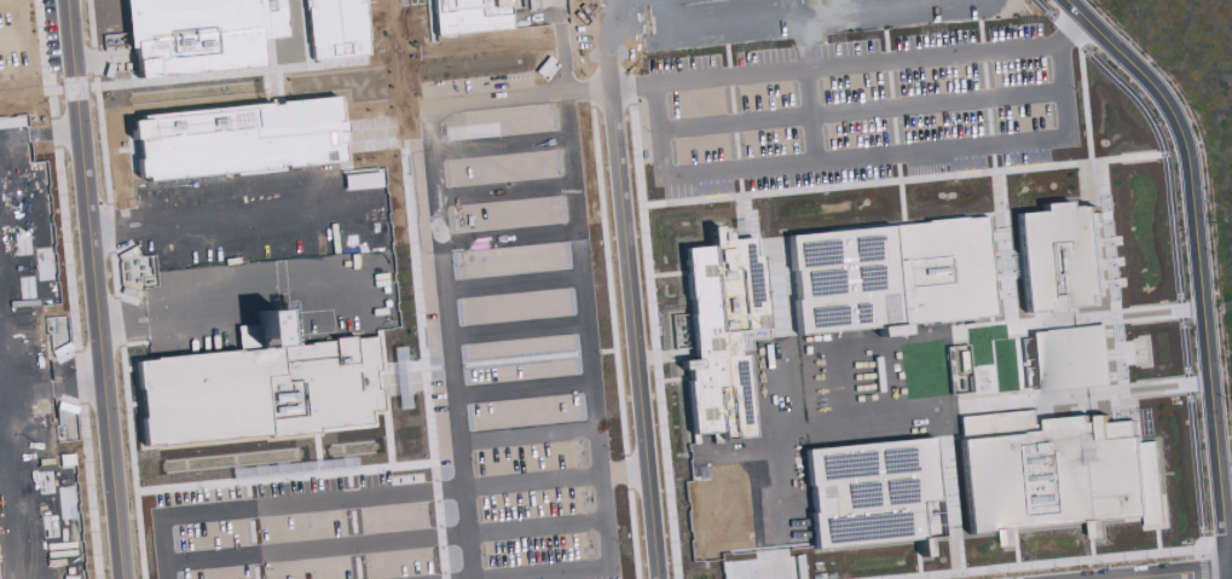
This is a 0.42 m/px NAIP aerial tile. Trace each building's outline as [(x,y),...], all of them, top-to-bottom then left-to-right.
[(280,0),(233,0),(234,4),(225,5),(226,24),(216,25),(217,32),(253,28),(253,38),(283,35),(280,0)] [(588,50),(591,37),(591,24),(588,12),(580,2),(578,0),(527,0),(522,4),(515,16),(513,29),(514,42),(521,54),(531,63),(543,69),(556,70),(569,66),(579,59),(588,50)] [(565,138),(534,154),(521,190),(538,216),(572,230),(601,213),(613,183),(598,146),(565,138)] [(1011,213),(1019,312),(1047,310),(1048,314),(1067,312),(1066,296),(1045,298),(1044,280),(1065,278),(1066,289),(1076,288),(1075,279),(1090,278),(1092,299),(1079,300),(1080,305),(1097,303),(1090,223),(1095,223),(1094,206),(1065,208),(1064,202),(1036,204),(1037,212),(1011,213)] [(990,316),(982,217),(875,225),(876,242),(883,241),(884,250),(888,250),(894,325),(889,326),(889,336),(900,335),(900,323),(990,316)] [(681,247),(686,364),(681,364),(684,434),(708,433),(708,439),(745,438),(741,351),(747,351),(747,338),(761,337),(757,256),(748,256),(747,238),(721,240),(721,233),(706,234),(706,246),(681,247)] [(512,308),(486,309),(488,354),(514,353),(512,308)] [(521,312),(522,322),(554,320),(553,310),(521,312)] [(1027,331),(1031,391),(1106,386),(1102,326),(1027,331)]
